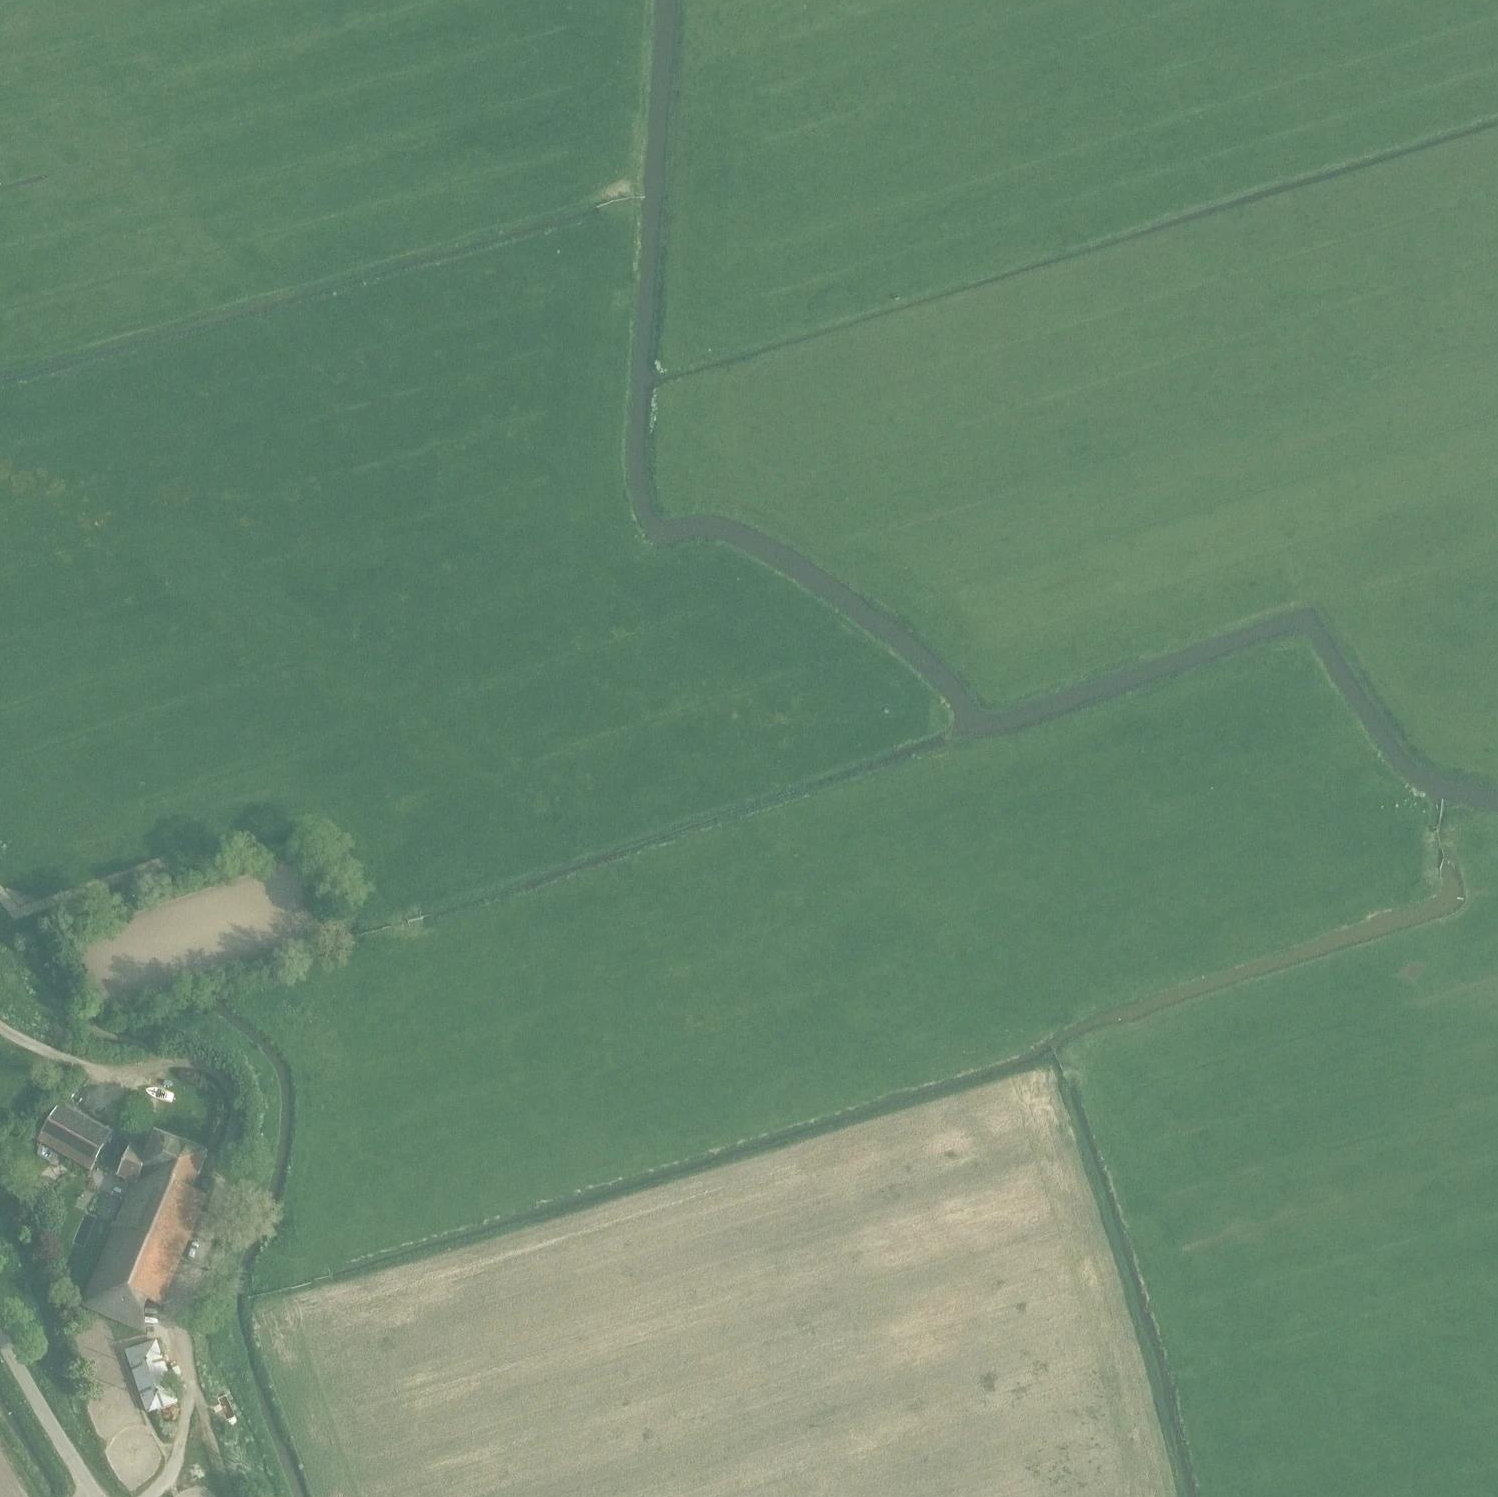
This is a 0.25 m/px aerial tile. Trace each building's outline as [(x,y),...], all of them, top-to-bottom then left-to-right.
[(61,1103),(39,1141),(92,1171),(113,1133),(61,1103)] [(192,1191),(207,1153),(157,1133),(149,1153),(130,1146),(118,1176),(135,1183),(131,1193),(86,1306),(139,1327),(147,1307),(149,1303),(162,1308),(206,1197),(192,1191)] [(62,1154),(35,1173),(48,1192),(75,1173),(62,1154)] [(178,1402),(171,1384),(156,1341),(129,1350),(151,1412),(178,1402)]
